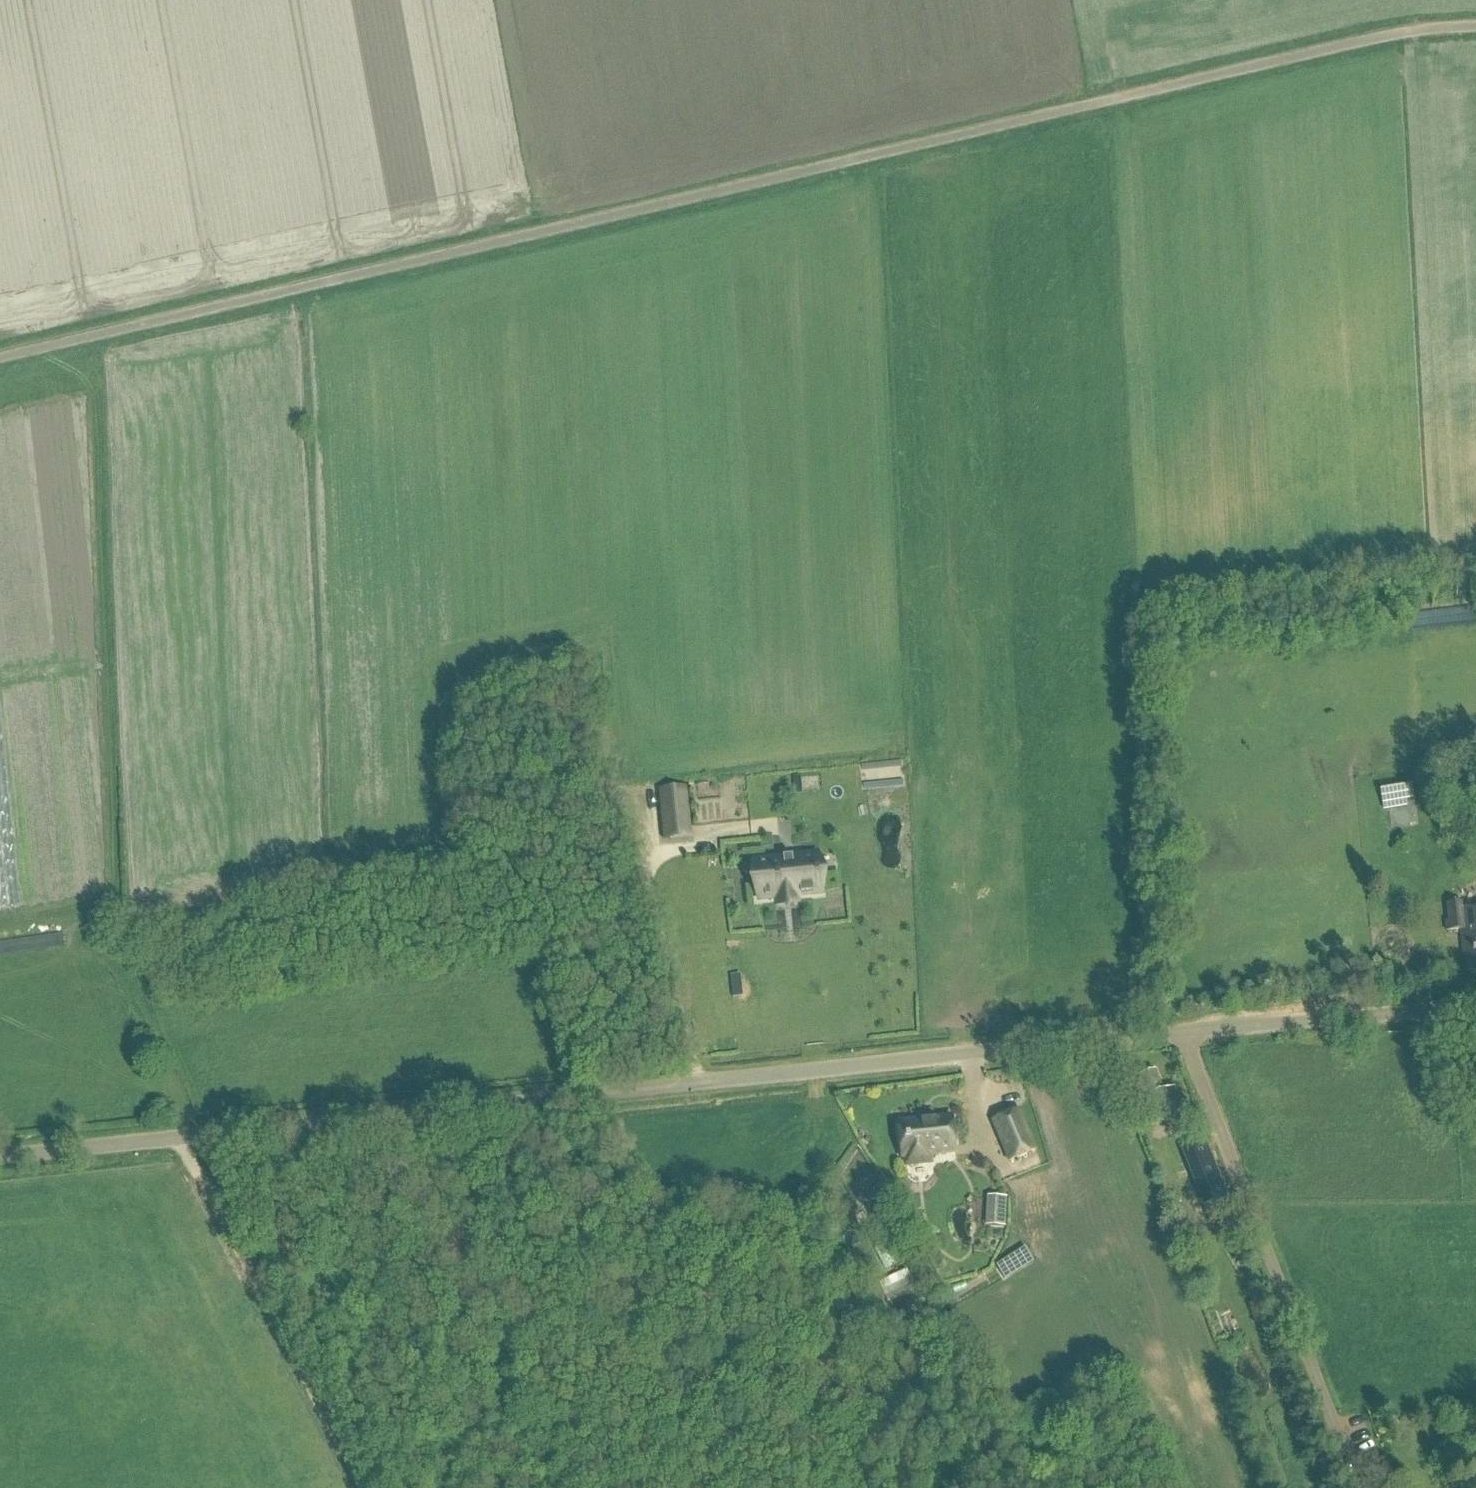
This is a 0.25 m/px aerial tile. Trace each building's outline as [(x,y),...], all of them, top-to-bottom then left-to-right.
[(658,790),(662,826),(687,824),(683,787),(658,790)] [(755,863),(759,901),(773,899),(800,896),(821,894),(821,893),(818,893),(816,878),(819,878),(819,874),(816,874),(815,859),(818,858),(818,857),(755,863)] [(1464,978),(1475,977),(1475,911),(1458,913),(1464,978)] [(741,976),(730,977),(733,999),(743,998),(741,976)] [(1164,1097),(1155,1075),(1140,1082),(1141,1085),(1136,1087),(1153,1128),(1187,1114),(1177,1091),(1164,1097)] [(992,1124),(1010,1165),(1036,1154),(1018,1113),(992,1124)] [(931,1166),(930,1158),(956,1155),(952,1120),(898,1126),(902,1161),(906,1160),(907,1168),(931,1166)] [(1184,1154),(1203,1207),(1224,1200),(1204,1146),(1184,1154)] [(987,1199),(987,1208),(1006,1209),(1007,1200),(987,1199)]
